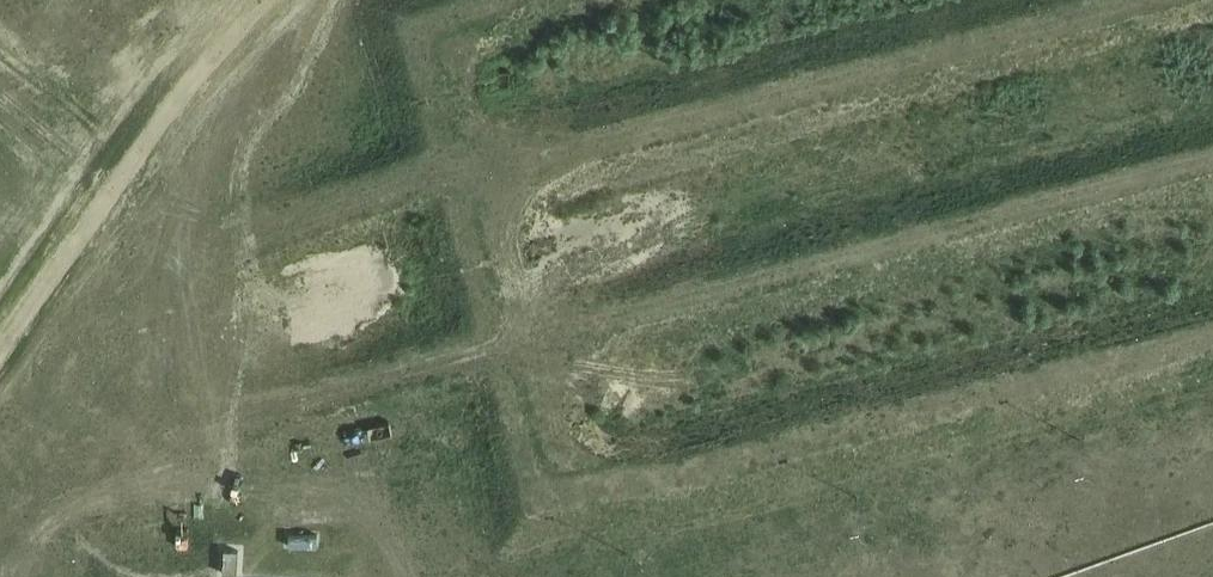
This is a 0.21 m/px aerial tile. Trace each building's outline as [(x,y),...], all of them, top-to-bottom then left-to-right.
[(292,529),(292,540),(320,541),(321,530),(292,529)] [(225,547),(223,571),(238,572),(239,548),(225,547)]
